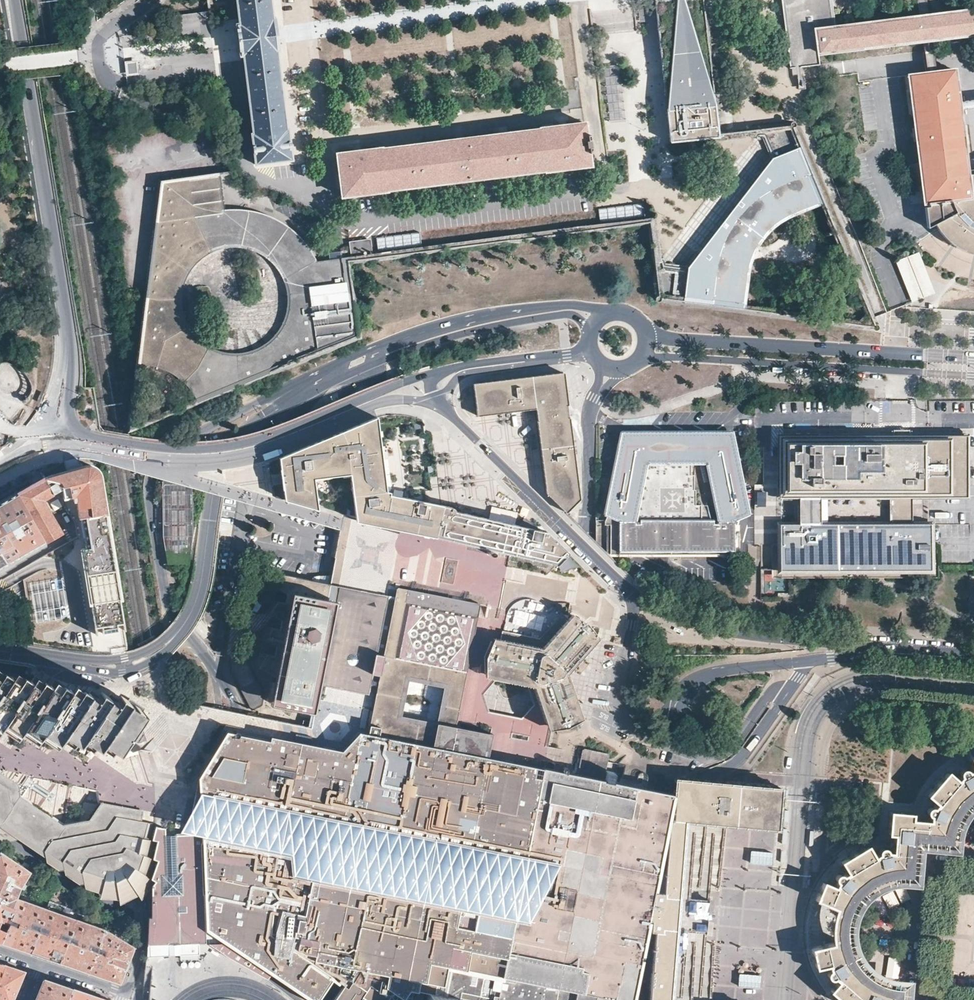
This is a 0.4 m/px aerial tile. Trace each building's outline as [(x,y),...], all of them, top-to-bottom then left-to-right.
[(275,0),(239,0),(243,23),(240,24),(242,40),(244,55),(247,55),(258,134),(256,134),(260,163),(297,158),(293,129),(292,129),(279,36),(275,0)] [(708,0),(655,0),(672,137),(716,131),(716,134),(726,133),(726,128),(724,128),(708,0)] [(794,65),(821,61),(819,50),(817,28),(833,26),(829,0),(785,0),(794,65)] [(817,28),(819,50),(973,31),(973,10),(833,26),(817,28)] [(214,27),(212,13),(171,19),(172,29),(173,33),(214,27)] [(138,59),(125,60),(127,74),(140,73),(138,59)] [(842,72),(842,61),(827,60),(827,72),(842,72)] [(952,67),(910,72),(926,202),(930,201),(931,206),(928,207),(930,226),(936,224),(938,228),(942,234),(952,243),(963,249),(973,253),(973,167),(973,168),(965,169),(957,109),(956,102),(952,67)] [(605,72),(611,120),(623,118),(621,99),(620,99),(619,91),(613,92),(612,86),(618,85),(617,71),(605,72)] [(956,102),(957,109),(973,107),(973,100),(956,102)] [(591,162),(585,120),(543,125),(544,128),(386,148),(386,146),(342,152),(348,194),(349,194),(350,197),(356,196),(356,193),(390,188),(390,185),(548,165),(549,167),(591,162)] [(791,127),(763,133),(772,151),(795,143),(791,127)] [(795,143),(772,151),(728,208),(688,261),(683,290),(744,295),(743,284),(744,271),(747,256),(753,242),(761,229),(770,219),(779,210),(794,202),(804,197),(812,195),(817,194),(795,143)] [(187,382),(193,390),(198,397),(357,332),(345,258),(316,262),(313,257),(310,252),(306,245),(300,238),(292,230),(283,225),(274,220),(268,217),(259,214),(253,212),(245,212),(245,215),(225,217),(218,176),(168,180),(146,357),(153,358),(164,363),(172,368),(180,375),(187,382)] [(645,219),(643,204),(598,210),(601,225),(645,219)] [(422,247),(420,232),(374,238),(376,253),(422,247)] [(347,257),(376,253),(374,238),(355,241),(356,248),(346,250),(347,257)] [(938,291),(922,252),(901,260),(917,300),(938,291)] [(683,290),(688,261),(659,260),(660,289),(683,290)] [(535,410),(567,406),(563,373),(473,384),(477,416),(504,413),(535,410)] [(567,406),(535,410),(536,415),(537,421),(569,418),(568,412),(567,406)] [(383,462),(377,416),(376,417),(278,458),(280,473),(281,479),(281,484),(283,500),(316,509),(317,508),(317,507),(313,477),(350,474),(355,517),(365,520),(403,532),(405,532),(421,535),(428,503),(387,493),(383,462)] [(569,418),(537,421),(538,435),(541,460),(545,492),(566,512),(579,499),(569,418)] [(739,555),(740,522),(754,509),(734,429),(679,429),(625,430),(603,515),(614,527),(614,556),(739,555)] [(967,495),(966,436),(781,437),(781,495),(892,495),(892,525),(782,526),(781,567),(929,567),(929,526),(912,525),(912,495),(967,495)] [(124,622),(106,511),(99,473),(99,470),(97,468),(96,466),(94,465),(92,464),(89,463),(85,464),(73,468),(60,472),(49,475),(43,477),(60,479),(63,485),(64,495),(73,494),(73,501),(75,501),(78,517),(85,516),(90,546),(82,547),(95,626),(102,625),(103,632),(119,630),(118,623),(122,622),(124,622)] [(63,485),(60,479),(43,477),(30,485),(17,493),(43,539),(52,534),(60,529),(47,506),(43,498),(63,485)] [(167,562),(189,563),(192,535),(191,487),(162,479),(163,522),(163,536),(167,562)] [(47,506),(51,503),(64,495),(63,485),(43,498),(47,506)] [(43,539),(17,493),(0,502),(0,521),(19,553),(43,539)] [(47,506),(60,529),(62,528),(62,527),(62,525),(62,523),(58,515),(51,503),(47,506)] [(428,503),(421,535),(427,537),(434,538),(441,505),(435,504),(428,503)] [(567,553),(566,551),(562,548),(546,533),(538,531),(458,512),(454,511),(452,508),(441,505),(434,538),(481,548),(508,554),(556,564),(567,553)] [(504,521),(515,522),(517,513),(505,512),(504,521)] [(19,553),(0,521),(0,563),(19,553)] [(480,604),(393,587),(391,599),(361,592),(347,589),(276,573),(267,588),(276,589),(277,588),(288,592),(285,605),(269,601),(260,615),(270,617),(271,616),(282,620),(279,633),(263,630),(254,643),(263,645),(265,643),(276,648),(274,660),(258,657),(248,670),(258,673),(259,671),(282,680),(281,686),(270,684),(266,702),(313,711),(318,690),(332,693),(342,695),(373,702),(372,707),(367,733),(488,757),(494,729),(496,715),(459,707),(480,604)] [(596,636),(569,614),(541,646),(491,637),(487,648),(485,658),(483,675),(530,683),(543,719),(545,725),(551,726),(555,727),(572,721),(576,704),(564,672),(596,636)] [(130,699),(122,694),(118,700),(102,690),(98,696),(90,691),(83,686),(79,692),(71,687),(57,677),(52,684),(38,674),(33,681),(26,676),(22,682),(6,672),(2,678),(0,677),(0,729),(4,723),(19,733),(23,726),(39,737),(43,731),(58,740),(64,731),(80,741),(84,735),(99,745),(103,739),(118,749),(119,748),(122,751),(138,746),(132,731),(140,731),(137,720),(144,709),(130,699)] [(580,718),(576,704),(572,721),(580,718)] [(646,914),(649,904),(651,894),(652,889),(672,792),(637,786),(587,777),(562,774),(543,767),(505,760),(488,757),(367,733),(347,751),(335,749),(307,744),(302,743),(269,736),(268,742),(254,740),(226,734),(225,735),(196,780),(197,788),(197,793),(198,814),(199,833),(199,836),(200,852),(200,925),(200,932),(196,942),(213,941),(214,941),(225,941),(273,973),(300,991),(314,999),(315,999),(326,983),(336,989),(341,981),(346,983),(349,978),(364,987),(360,993),(370,999),(376,999),(379,997),(383,996),(385,996),(391,999),(392,997),(397,999),(398,999),(407,987),(424,990),(429,991),(427,999),(629,999),(646,914)] [(584,751),(581,766),(607,771),(609,756),(584,751)] [(885,988),(880,986),(871,982),(864,977),(861,974),(855,966),(853,963),(851,959),(847,949),(845,937),(845,929),(845,925),(846,922),(848,911),(855,900),(860,895),(866,888),(877,881),(889,878),(894,877),(900,876),(909,876),(912,856),(913,847),(913,840),(949,843),(951,833),(953,826),(954,824),(960,812),(968,803),(973,798),(973,759),(971,759),(973,772),(969,773),(967,771),(964,770),(962,772),(961,775),(961,778),(957,780),(948,773),(928,796),(938,806),(934,811),(933,810),(930,810),(928,811),(927,813),(927,816),(929,818),(931,819),(930,823),(914,822),(915,816),(891,814),(889,838),(895,838),(894,845),(894,853),(888,853),(887,851),(884,850),(882,850),(880,852),(880,855),(876,857),(870,848),(843,862),(849,874),(846,877),(843,875),(841,875),(838,877),(838,881),(840,883),(838,887),(826,884),(813,912),(824,917),(823,921),(820,921),(818,922),(818,923),(817,925),(818,928),(822,930),(822,934),(811,937),(818,967),(830,965),(831,970),(830,971),(829,973),(829,975),(831,977),(833,978),(835,977),(839,980),(832,990),(835,993),(843,999),(899,999),(900,990),(885,988)] [(672,818),(669,817),(666,843),(666,844),(662,890),(654,889),(652,889),(651,894),(649,904),(646,914),(629,999),(708,999),(714,942),(709,941),(704,941),(710,887),(714,888),(718,888),(725,822),(778,827),(781,786),(760,784),(744,782),(712,779),(675,776),(672,818)] [(156,821),(111,814),(94,834),(72,833),(30,809),(12,808),(8,788),(0,783),(0,824),(41,852),(47,856),(48,861),(60,869),(66,867),(67,874),(80,883),(87,882),(88,886),(104,892),(102,897),(123,898),(123,902),(124,903),(140,893),(143,899),(155,884),(157,881),(154,879),(159,859),(153,857),(158,841),(158,840),(153,840),(155,826),(156,821)] [(199,836),(199,833),(190,833),(177,834),(179,874),(183,874),(184,891),(173,891),(166,892),(165,875),(170,874),(168,834),(168,828),(155,826),(153,840),(158,840),(158,841),(153,857),(159,859),(154,879),(157,881),(155,884),(155,916),(152,917),(152,923),(151,944),(151,956),(158,955),(173,955),(185,955),(185,942),(196,942),(200,932),(200,925),(200,852),(199,836)] [(179,874),(177,834),(173,834),(168,834),(170,874),(165,875),(166,892),(173,891),(184,891),(183,874),(179,874)] [(0,851),(0,877),(19,887),(30,870),(0,851)] [(771,864),(772,853),(751,851),(750,863),(771,864)] [(0,877),(0,901),(11,906),(15,896),(19,887),(0,877)] [(18,897),(15,896),(11,906),(15,908),(0,940),(0,941),(15,946),(30,951),(38,928),(40,924),(46,907),(18,897)] [(11,906),(0,901),(0,940),(15,908),(11,906)] [(38,928),(30,951),(44,956),(59,961),(75,917),(46,907),(40,924),(47,926),(45,931),(38,928)] [(75,917),(59,961),(76,967),(87,971),(103,928),(75,917)] [(103,928),(87,971),(101,975),(119,981),(134,946),(117,936),(103,928)] [(246,955),(241,952),(238,956),(243,960),(246,955)] [(890,979),(898,980),(900,960),(892,959),(890,979)] [(4,963),(0,973),(0,999),(13,999),(16,991),(25,970),(14,966),(4,963)] [(760,988),(761,977),(740,975),(739,986),(760,988)] [(72,986),(56,980),(43,976),(35,995),(33,999),(67,999),(72,986)] [(349,978),(346,983),(341,981),(329,999),(355,999),(360,993),(364,987),(349,978)] [(72,986),(67,999),(112,999),(89,992),(72,986)]
